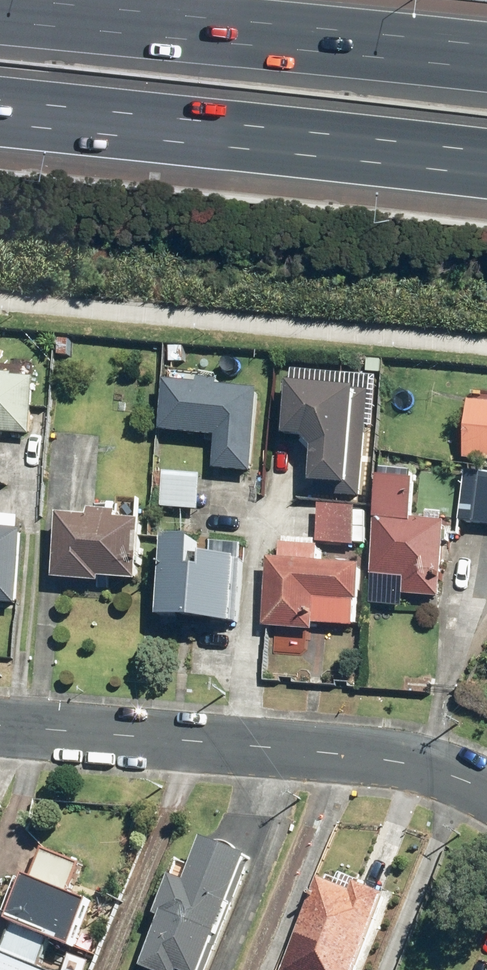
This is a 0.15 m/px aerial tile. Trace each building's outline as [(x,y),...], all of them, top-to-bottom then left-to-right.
[(299,370),(298,386),(285,386),(283,435),(290,435),(290,443),(305,444),(317,457),(315,493),(362,495),(368,390),(346,389),(347,373),(299,370)] [(4,443),(4,436),(33,438),(38,382),(16,380),(16,378),(0,376),(0,442),(4,443)] [(263,393),(169,385),(164,435),(220,440),(216,473),(255,476),(263,393)] [(472,402),(466,461),(486,463),(486,404),(472,402)] [(470,470),(464,523),(486,525),(486,472),(470,470)] [(202,513),(205,476),(167,474),(164,511),(202,513)] [(461,537),(461,522),(417,520),(418,476),(380,474),(375,605),(405,606),(406,597),(444,599),(446,536),(461,537)] [(360,508),(322,506),(320,547),(358,549),(360,508)] [(63,519),(58,583),(104,587),(104,581),(142,584),(147,524),(123,522),(123,516),(95,514),(94,522),(63,519)] [(0,532),(0,607),(21,609),(27,534),(0,532)] [(200,574),(202,541),(164,539),(159,625),(242,630),(246,561),(209,558),(208,574),(200,574)] [(322,550),(283,548),(283,561),(269,560),(267,629),(365,633),(368,564),(321,562),(322,550)] [(253,858),(208,840),(191,885),(176,879),(161,918),(167,920),(147,969),(208,969),(253,858)] [(78,952),(103,892),(79,882),(86,866),(44,849),(13,924),(78,952)] [(394,893),(326,866),(284,969),(363,969),(394,893)] [(43,969),(48,958),(5,940),(0,951),(0,969),(44,969),(43,969)]
